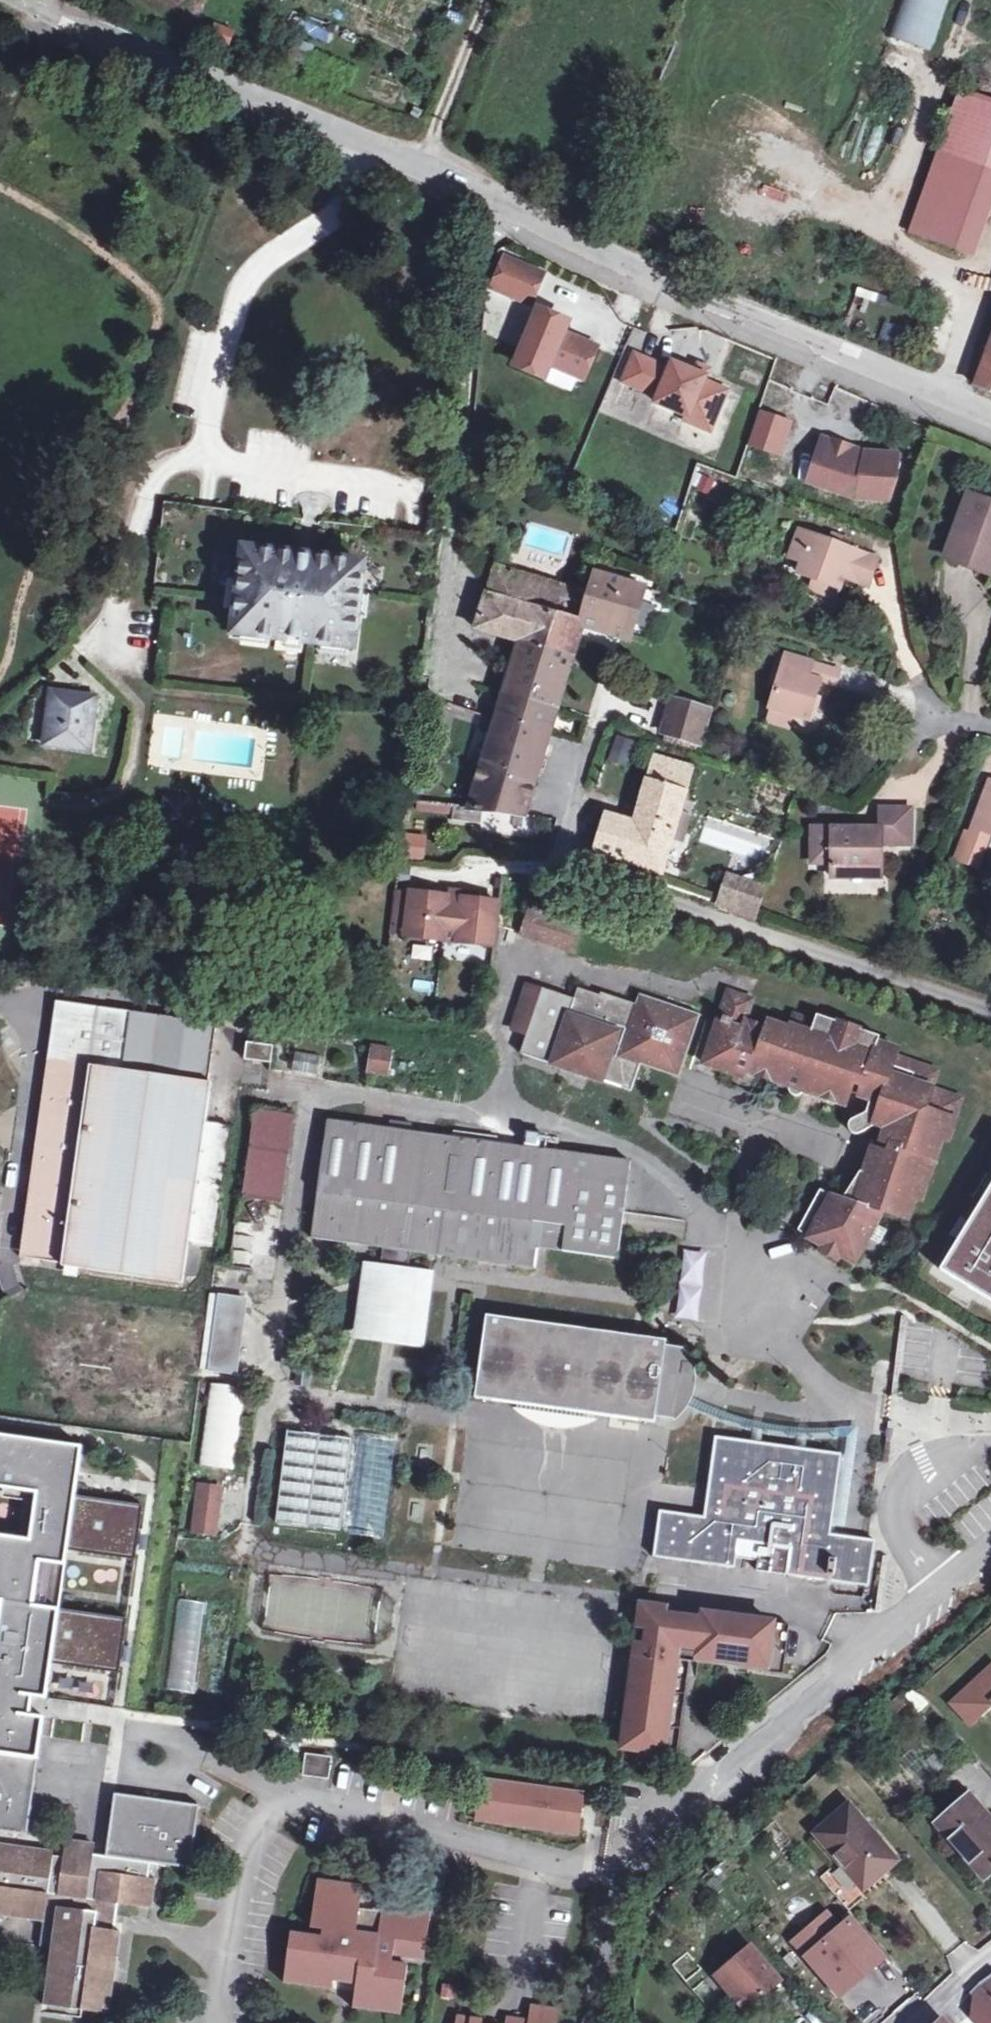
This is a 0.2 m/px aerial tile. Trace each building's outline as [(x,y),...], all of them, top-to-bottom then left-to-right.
[(889,35),(933,51),(951,0),(902,0),(889,35)] [(333,50),(341,33),(310,18),(301,34),(333,50)] [(233,32),(213,24),(206,40),(226,48),(233,32)] [(961,90),(910,231),(958,248),(990,158),(990,101),(961,90)] [(544,273),(510,260),(498,289),(531,302),(544,273)] [(541,312),(519,363),(548,376),(553,365),(584,378),(597,347),(566,334),(570,324),(541,312)] [(899,346),(906,328),(883,320),(876,338),(899,346)] [(976,387),(990,392),(990,346),(976,387)] [(672,370),(637,355),(626,382),(661,397),(658,403),(690,416),(688,421),(713,431),(729,391),(706,382),(708,377),(698,373),(675,363),(672,370)] [(584,378),(553,365),(548,376),(546,380),(577,393),(584,378)] [(698,373),(708,377),(711,370),(701,366),(698,373)] [(793,423),(762,414),(752,444),(783,454),(793,423)] [(813,482),(858,497),(891,499),(903,464),(898,462),(899,456),(866,454),(826,441),(813,482)] [(952,561),(990,575),(990,501),(969,493),(950,543),(958,546),(952,561)] [(172,610),(236,617),(245,549),(249,515),(205,510),(186,507),(172,610)] [(369,530),(359,612),(413,618),(422,536),(406,534),(369,530)] [(835,575),(844,578),(868,587),(879,559),(846,546),(850,536),(833,530),(829,541),(800,530),(791,556),(802,560),(796,574),(813,580),(810,589),(837,599),(840,590),(831,587),(835,575)] [(945,558),(952,561),(958,546),(950,543),(945,558)] [(364,563),(245,549),(236,617),(235,632),(355,646),(364,563)] [(487,594),(533,607),(554,613),(563,586),(521,573),(507,570),(495,570),(487,594)] [(591,594),(582,621),(582,624),(584,624),(632,639),(648,587),(598,573),(591,594)] [(840,590),(844,578),(835,575),(831,587),(840,590)] [(563,586),(554,613),(582,621),(591,594),(563,586)] [(477,627),(522,640),(533,607),(487,594),(477,627)] [(533,607),(522,640),(575,655),(584,624),(582,624),(582,621),(554,613),(533,607)] [(522,640),(506,692),(558,708),(575,655),(522,640)] [(812,707),(815,697),(820,681),(809,677),(813,662),(788,655),(771,707),(809,718),(812,707)] [(44,745),(89,750),(96,697),(51,691),(44,745)] [(558,708),(506,692),(472,810),(527,815),(558,708)] [(823,699),(815,697),(812,707),(819,709),(823,699)] [(710,710),(674,699),(664,733),(699,745),(710,710)] [(674,828),(686,831),(689,821),(690,817),(688,814),(686,814),(679,812),(693,768),(658,757),(637,824),(608,815),(597,852),(660,871),(671,835),(674,828)] [(990,832),(990,833),(990,782),(975,827),(990,832)] [(832,878),(860,878),(861,868),(881,868),(881,866),(881,845),(912,845),(912,809),(882,809),(881,828),(813,829),(814,863),(832,864),(832,867),(832,878)] [(985,846),(990,832),(975,827),(973,832),(966,830),(963,839),(985,846)] [(683,840),(686,831),(674,828),(671,835),(683,840)] [(985,846),(963,839),(956,859),(977,867),(985,846)] [(861,868),(860,878),(881,877),(881,868),(861,868)] [(733,907),(743,878),(727,873),(717,901),(733,907)] [(743,878),(733,907),(756,914),(766,886),(743,878)] [(443,940),(448,896),(411,892),(411,894),(396,892),(391,931),(406,933),(406,936),(443,940)] [(497,947),(502,903),(448,896),(443,940),(497,947)] [(585,925),(534,910),(526,935),(577,950),(585,925)] [(459,945),(458,959),(482,961),(484,947),(459,945)] [(623,1046),(683,1065),(700,1015),(640,995),(637,1004),(601,992),(600,995),(578,988),(574,999),(543,989),(521,1053),(632,1090),(641,1063),(620,1055),(623,1046)] [(871,1237),(879,1225),(887,1212),(909,1220),(917,1199),(922,1201),(944,1139),(950,1142),(965,1100),(933,1089),(939,1071),(896,1056),(898,1049),(877,1043),(879,1037),(820,1017),(817,1024),(797,1017),(792,1030),(768,1022),(766,1028),(746,1021),(754,1000),(728,992),(704,1064),(744,1078),(746,1072),(791,1088),(791,1090),(792,1093),(795,1095),(798,1096),(800,1095),(802,1094),(804,1092),(846,1106),(851,1092),(859,1094),(858,1098),(871,1102),(867,1113),(851,1122),(850,1126),(850,1128),(852,1131),(855,1133),(859,1133),(872,1126),(876,1116),(888,1121),(882,1142),(891,1145),(888,1154),(873,1149),(865,1173),(862,1172),(846,1198),(837,1195),(835,1198),(828,1210),(817,1203),(803,1224),(858,1258),(871,1237)] [(37,1212),(26,1211),(19,1256),(64,1263),(63,1265),(183,1283),(189,1245),(212,1248),(229,1126),(206,1123),(212,1084),(209,1083),(217,1024),(58,1001),(55,1026),(61,1027),(59,1037),(53,1036),(49,1060),(60,1062),(57,1084),(46,1082),(41,1113),(52,1115),(48,1143),(37,1141),(30,1190),(40,1191),(37,1212)] [(250,1044),(247,1058),(271,1062),(273,1047),(250,1044)] [(679,1076),(683,1065),(623,1046),(620,1055),(641,1063),(679,1076)] [(370,1071),(390,1074),(393,1051),(373,1048),(370,1071)] [(292,1075),(320,1074),(318,1053),(291,1054),(292,1075)] [(60,1062),(49,1060),(46,1082),(57,1084),(60,1062)] [(292,1115),(259,1110),(245,1197),(280,1202),(292,1115)] [(52,1115),(41,1113),(37,1141),(48,1143),(52,1115)] [(421,1289),(424,1272),(409,1270),(412,1251),(549,1270),(552,1250),(618,1259),(631,1163),(329,1120),(312,1237),(385,1247),(382,1267),(381,1276),(368,1274),(360,1330),(388,1333),(424,1338),(431,1291),(421,1289)] [(986,1172),(970,1196),(977,1201),(990,1182),(990,1176),(986,1172)] [(977,1201),(964,1219),(951,1237),(932,1265),(985,1298),(990,1288),(990,1182),(977,1201)] [(40,1191),(30,1190),(26,1211),(37,1212),(40,1191)] [(824,1191),(817,1203),(828,1210),(835,1198),(824,1191)] [(957,1214),(944,1232),(951,1237),(964,1219),(957,1214)] [(854,1264),(858,1258),(803,1224),(800,1230),(825,1245),(840,1255),(854,1264)] [(889,1231),(879,1225),(871,1237),(881,1244),(889,1231)] [(837,1261),(840,1255),(825,1245),(821,1251),(837,1261)] [(369,1265),(368,1274),(381,1276),(382,1267),(369,1265)] [(421,1289),(431,1291),(433,1273),(424,1272),(421,1289)] [(982,1361),(876,1294),(839,1354),(944,1420),(982,1361)] [(202,1368),(211,1370),(221,1297),(212,1296),(210,1314),(202,1368)] [(221,1297),(211,1370),(236,1373),(246,1300),(221,1297)] [(665,1347),(666,1341),(488,1316),(481,1364),(477,1397),(655,1422),(659,1394),(662,1369),(665,1347)] [(684,1350),(665,1347),(662,1369),(659,1394),(679,1397),(683,1392),(692,1381),(692,1376),(697,1377),(697,1365),(691,1352),(684,1346),(684,1350)] [(197,1464),(231,1470),(245,1387),(210,1382),(197,1464)] [(354,1439),(290,1431),(278,1522),(343,1530),(354,1439)] [(145,1507),(77,1497),(79,1481),(84,1448),(0,1435),(0,1486),(40,1492),(33,1541),(0,1536),(0,1602),(46,1609),(55,1547),(70,1550),(137,1560),(145,1507)] [(776,1537),(774,1546),(791,1548),(788,1575),(869,1587),(875,1541),(852,1538),(831,1534),(842,1454),(806,1449),(716,1435),(705,1516),(660,1511),(654,1557),(735,1567),(739,1541),(757,1544),(759,1535),(776,1537)] [(222,1488),(202,1486),(196,1531),(216,1533),(222,1488)] [(761,1544),(774,1546),(776,1537),(759,1535),(757,1544),(761,1544)] [(761,1544),(759,1561),(772,1563),(770,1573),(788,1575),(791,1548),(774,1546),(761,1544)] [(61,1611),(70,1550),(55,1547),(46,1609),(61,1611)] [(169,1690),(196,1692),(202,1601),(175,1599),(169,1690)] [(664,1753),(678,1651),(652,1646),(657,1608),(642,1605),(623,1747),(664,1753)] [(704,1613),(657,1608),(652,1646),(678,1651),(698,1653),(704,1613)] [(790,1625),(704,1613),(698,1653),(784,1666),(790,1625)] [(961,1711),(980,1732),(990,1722),(990,1684),(961,1711)] [(303,1756),(307,1757),(331,1760),(334,1741),(306,1736),(303,1756)] [(40,1759),(0,1754),(0,1832),(29,1836),(40,1759)] [(331,1760),(307,1757),(304,1776),(329,1780),(331,1760)] [(172,1783),(116,1775),(105,1858),(100,1858),(95,1857),(96,1846),(66,1842),(64,1863),(54,1862),(54,1854),(0,1847),(0,1915),(44,1921),(41,1949),(53,1950),(46,2007),(74,2011),(75,2005),(84,2006),(83,2012),(108,2016),(121,1933),(115,1932),(107,1931),(110,1905),(119,1906),(151,1910),(155,1880),(149,1879),(151,1866),(161,1867),(172,1783)] [(185,1785),(172,1783),(161,1867),(174,1869),(185,1785)] [(586,1795),(531,1787),(525,1827),(580,1835),(586,1795)] [(990,1887),(990,1820),(978,1804),(943,1833),(990,1888),(990,1887)] [(878,1900),(912,1871),(867,1817),(833,1845),(878,1900)] [(408,1966),(393,1964),(394,1956),(425,1960),(431,1914),(383,1908),(382,1916),(360,1913),(364,1889),(320,1883),(313,1929),(323,1931),(322,1939),(292,1935),(285,1983),(334,1990),(335,1983),(357,1986),(354,2007),(401,2014),(408,1966)] [(116,1921),(119,1906),(110,1905),(107,1931),(115,1932),(116,1921)] [(811,1957),(844,1998),(888,1961),(854,1921),(841,1932),(829,1918),(808,1935),(820,1950),(811,1957)] [(789,1987),(760,1952),(731,1976),(744,1993),(739,1997),(754,2015),(769,2003),(789,1987)] [(731,1976),(726,1980),(739,1997),(744,1993),(731,1976)] [(990,1990),(983,1997),(980,2018),(984,2022),(990,2022),(990,1990)] [(559,2012),(531,2009),(529,2021),(507,2019),(506,2022),(557,2022),(559,2012)]
